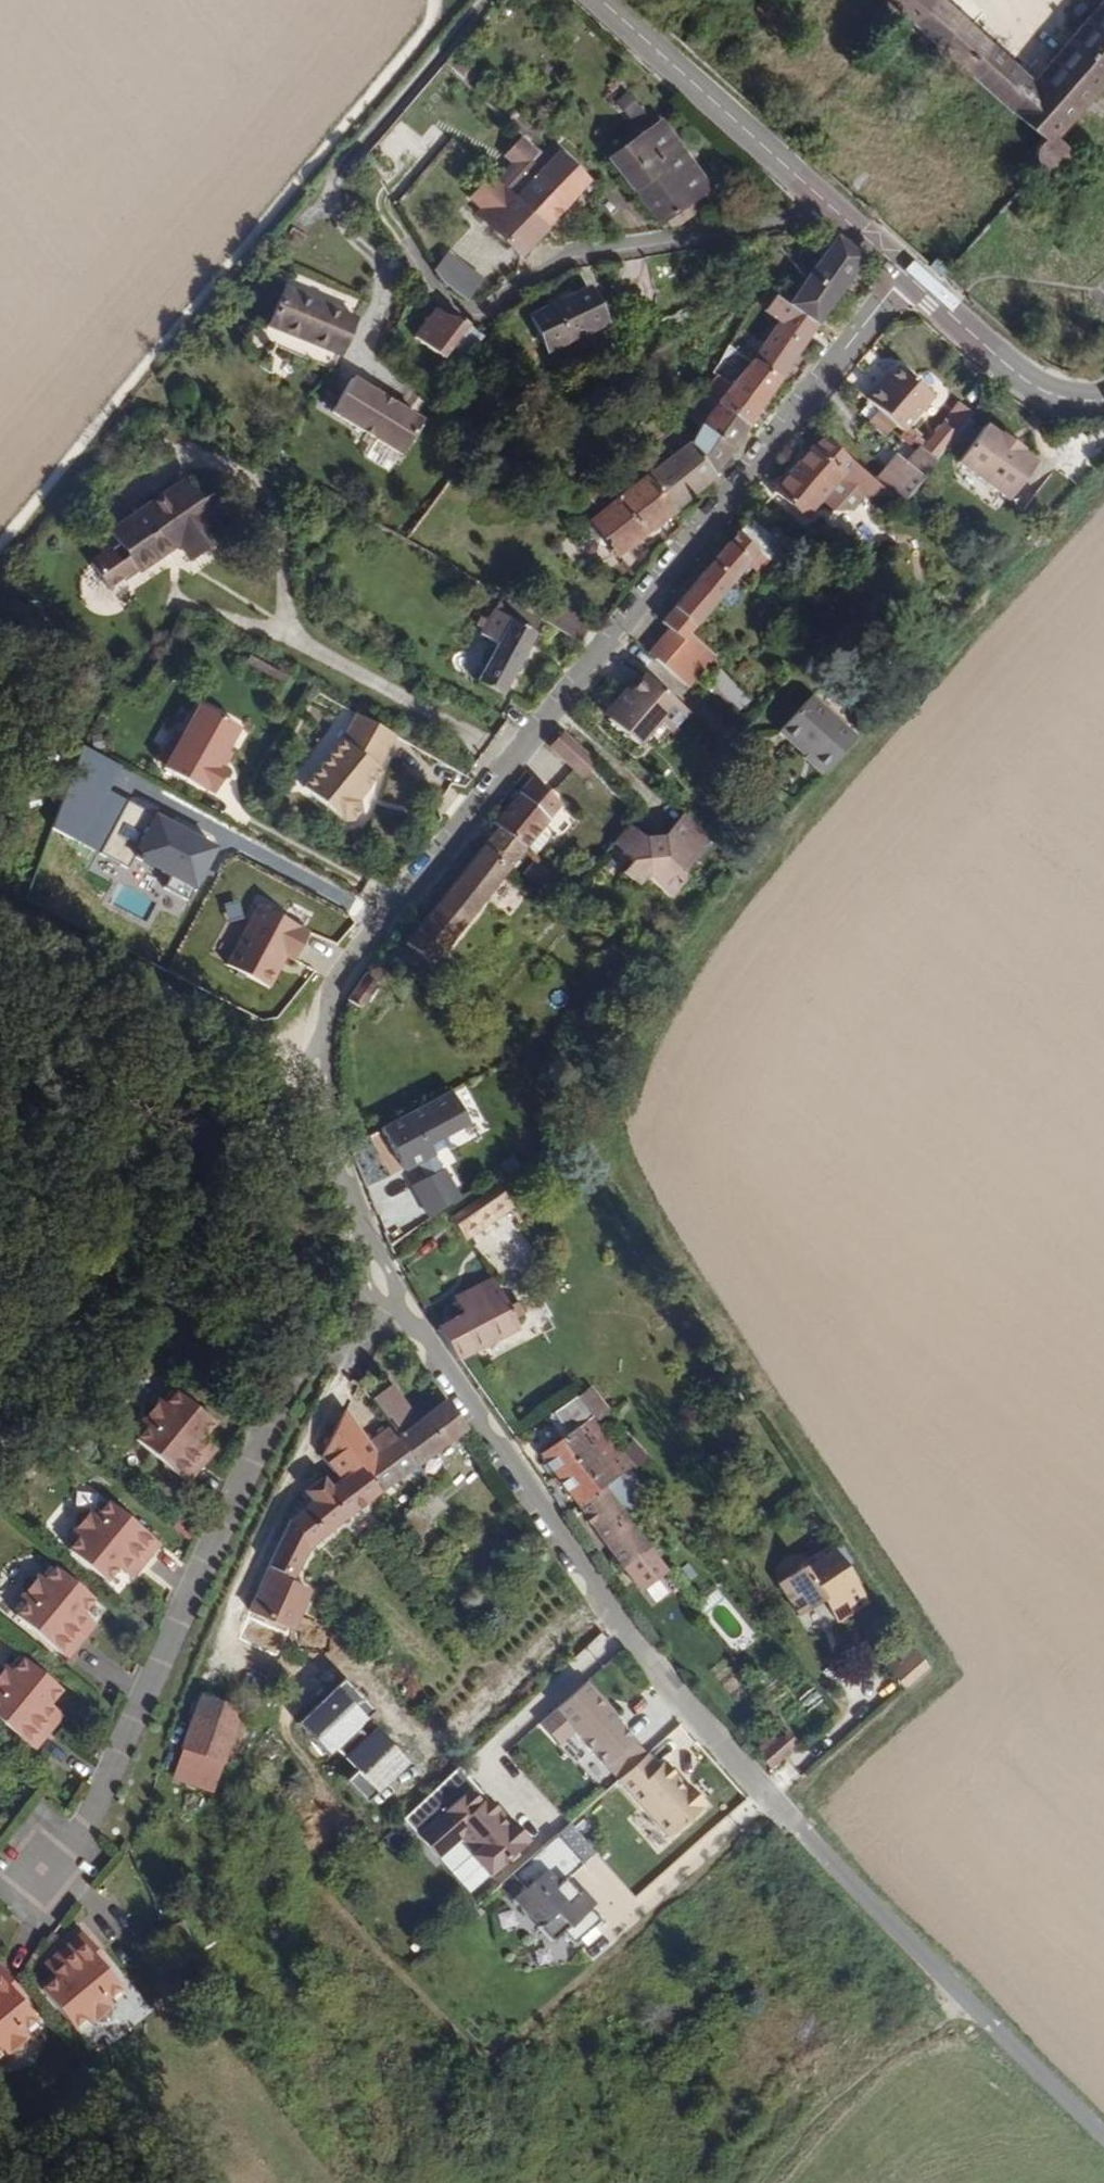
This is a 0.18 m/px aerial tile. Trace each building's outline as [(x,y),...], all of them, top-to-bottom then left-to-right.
[(948,7),(940,0),(865,0),(915,43),(948,7)] [(915,43),(1052,166),(1046,169),(1040,176),(1038,185),(1038,188),(1041,194),(1046,198),(1054,201),(1064,199),(1069,195),(1073,187),(1073,180),(1069,172),(1061,167),(1103,116),(1103,33),(1048,96),(948,7),(915,43)] [(454,54),(445,62),(462,82),(472,74),(454,54)] [(633,135),(680,199),(705,183),(660,117),(633,135)] [(500,188),(536,150),(519,135),(501,155),(509,162),(492,181),(500,188)] [(689,211),(680,199),(633,135),(604,156),(653,225),(667,223),(689,211)] [(500,188),(519,204),(562,156),(544,140),(536,150),(500,188)] [(562,156),(519,204),(547,227),(587,179),(562,156)] [(525,253),(547,227),(519,204),(500,188),(477,214),(525,253)] [(786,296),(822,321),(849,284),(869,256),(836,224),(786,296)] [(469,294),(479,271),(453,258),(442,253),(433,272),(442,280),(469,294)] [(610,324),(588,280),(530,306),(551,351),(610,324)] [(822,321),(786,296),(769,284),(762,299),(776,308),(751,347),(741,339),(736,349),(779,380),(822,321)] [(461,334),(445,314),(438,309),(413,332),(444,355),(461,334)] [(381,339),(307,310),(293,347),(367,376),(381,339)] [(696,390),(745,427),(753,415),(779,380),(736,349),(721,338),(716,346),(741,362),(724,386),(708,374),(696,390)] [(867,401),(904,434),(939,395),(905,365),(886,389),(880,384),(867,401)] [(719,467),(745,427),(696,390),(679,414),(697,427),(687,441),(719,467)] [(451,437),(380,394),(360,428),(431,470),(451,437)] [(945,422),(923,451),(935,462),(959,434),(945,422)] [(999,437),(989,426),(960,462),(1007,502),(1036,466),(1022,456),(1027,450),(1004,431),(999,437)] [(809,515),(858,458),(830,433),(809,459),(782,491),(809,515)] [(687,441),(653,475),(682,503),(719,467),(687,441)] [(935,462),(923,451),(913,463),(907,456),(886,483),(904,499),(935,462)] [(622,560),(682,503),(653,475),(595,533),(622,560)] [(237,538),(206,499),(130,551),(142,566),(114,587),(133,612),(160,591),(162,593),(204,564),(216,581),(246,558),(233,543),(237,538)] [(759,545),(740,533),(765,556),(786,574),(789,576),(803,560),(769,532),(759,545)] [(692,660),(698,652),(689,645),(765,556),(740,533),(662,625),(667,628),(678,637),(654,666),(685,693),(703,670),(692,660)] [(588,625),(541,598),(531,615),(547,625),(578,642),(588,625)] [(481,681),(509,696),(541,636),(547,625),(531,615),(504,599),(488,624),(507,635),(481,681)] [(678,637),(667,628),(643,656),(654,666),(678,637)] [(692,660),(703,670),(710,662),(698,652),(692,660)] [(729,707),(742,691),(715,670),(702,685),(729,707)] [(664,739),(681,717),(642,686),(604,732),(635,757),(656,731),(664,739)] [(247,724),(201,701),(185,731),(177,726),(161,758),(167,762),(164,766),(211,790),(213,785),(221,790),(225,788),(236,767),(233,765),(227,763),(235,747),(247,724)] [(816,777),(846,743),(801,705),(771,739),(816,777)] [(386,729),(349,709),(342,731),(301,782),(345,818),(360,800),(350,790),(358,780),(363,782),(375,767),(370,763),(386,729)] [(563,740),(556,750),(588,777),(595,768),(563,740)] [(242,750),(235,747),(227,763),(233,765),(242,750)] [(588,777),(556,750),(552,756),(583,783),(588,777)] [(499,821),(504,825),(530,850),(555,819),(571,799),(540,773),(523,790),(499,821)] [(215,848),(154,814),(131,854),(192,888),(215,848)] [(682,873),(708,842),(681,817),(659,842),(664,846),(655,856),(640,842),(621,863),(629,869),(621,878),(640,894),(647,883),(667,902),(688,877),(682,873)] [(530,850),(504,825),(410,944),(447,972),(458,958),(447,950),(530,850)] [(640,842),(628,831),(611,854),(621,863),(640,842)] [(509,916),(522,900),(507,887),(494,903),(509,916)] [(305,933),(254,905),(223,965),(265,988),(281,957),(290,961),(305,933)] [(446,1086),(381,1125),(404,1163),(416,1156),(428,1178),(413,1187),(429,1214),(461,1195),(442,1163),(440,1164),(434,1154),(450,1145),(443,1134),(466,1120),(446,1086)] [(510,1154),(496,1163),(506,1178),(520,1169),(510,1154)] [(510,1203),(496,1181),(448,1212),(461,1235),(510,1203)] [(466,1317),(441,1331),(462,1363),(481,1352),(479,1343),(516,1323),(512,1318),(526,1309),(520,1299),(507,1307),(491,1277),(455,1298),(466,1317)] [(372,1398),(384,1416),(419,1463),(469,1425),(448,1396),(418,1420),(392,1383),(372,1398)] [(593,1385),(579,1394),(600,1419),(611,1411),(593,1385)] [(185,1478),(201,1458),(188,1447),(198,1435),(210,1420),(172,1388),(159,1403),(152,1397),(148,1402),(142,1397),(135,1406),(141,1411),(135,1418),(143,1425),(134,1435),(185,1478)] [(542,1450),(580,1498),(602,1481),(634,1457),(600,1419),(579,1394),(558,1407),(573,1430),(542,1450)] [(315,1543),(419,1463),(384,1416),(363,1432),(344,1408),(325,1441),(319,1454),(329,1467),(311,1480),(319,1492),(288,1516),(274,1544),(252,1602),(304,1623),(320,1585),(295,1572),(309,1540),(315,1543)] [(211,1446),(198,1435),(188,1447),(201,1458),(211,1446)] [(653,1543),(602,1481),(580,1498),(629,1559),(640,1572),(657,1560),(646,1547),(653,1543)] [(127,1542),(141,1554),(158,1534),(104,1490),(95,1501),(89,1496),(82,1504),(76,1500),(71,1506),(78,1512),(71,1520),(76,1524),(66,1537),(105,1569),(115,1557),(127,1542)] [(141,1554),(127,1542),(115,1557),(129,1569),(141,1554)] [(844,1603),(861,1591),(832,1547),(801,1568),(803,1570),(779,1586),(801,1618),(824,1603),(838,1594),(844,1603)] [(68,1653),(85,1633),(71,1622),(82,1609),(93,1595),(52,1561),(40,1576),(35,1572),(29,1579),(22,1574),(16,1581),(23,1587),(17,1595),(22,1599),(14,1608),(68,1653)] [(623,1567),(611,1574),(620,1587),(632,1578),(623,1567)] [(839,1625),(870,1605),(861,1591),(844,1603),(838,1594),(824,1603),(839,1625)] [(722,1598),(705,1613),(740,1652),(757,1636),(722,1598)] [(95,1620),(82,1609),(71,1622),(85,1633),(95,1620)] [(907,1689),(933,1667),(920,1652),(895,1675),(907,1689)] [(51,1725),(40,1716),(50,1704),(62,1689),(21,1655),(10,1670),(4,1665),(0,1669),(0,1714),(36,1743),(51,1725)] [(580,1680),(536,1723),(557,1744),(572,1730),(617,1776),(643,1750),(598,1704),(601,1701),(580,1680)] [(344,1681),(301,1728),(336,1760),(341,1755),(364,1776),(356,1786),(380,1808),(416,1768),(380,1735),(372,1744),(361,1734),(380,1713),(344,1681)] [(183,1746),(192,1750),(213,1705),(239,1724),(245,1706),(205,1691),(183,1746)] [(61,1713),(50,1704),(40,1716),(51,1725),(61,1713)] [(213,1705),(192,1750),(225,1763),(239,1724),(213,1705)] [(773,1763),(795,1744),(783,1730),(762,1752),(773,1763)] [(659,1763),(647,1750),(620,1777),(673,1832),(707,1799),(689,1780),(687,1781),(665,1758),(659,1763)] [(452,1768),(398,1823),(438,1861),(459,1839),(472,1852),(469,1855),(488,1874),(524,1838),(452,1768)] [(552,1823),(510,1863),(525,1877),(513,1889),(551,1929),(563,1917),(575,1930),(600,1905),(561,1865),(577,1849),(552,1823)] [(69,1962),(56,1972),(41,1984),(73,2026),(87,2015),(94,2023),(101,2017),(106,2023),(113,2018),(108,2010),(115,2004),(109,1996),(121,1986),(108,1969),(113,1965),(85,1930),(59,1950),(69,1962)] [(69,1962),(59,1950),(46,1960),(56,1972),(69,1962)] [(0,1965),(0,2050),(5,2047),(10,2054),(19,2047),(24,2053),(31,2046),(27,2041),(33,2035),(28,2029),(39,2020),(24,2002),(31,1997),(3,1962),(0,1965)]
